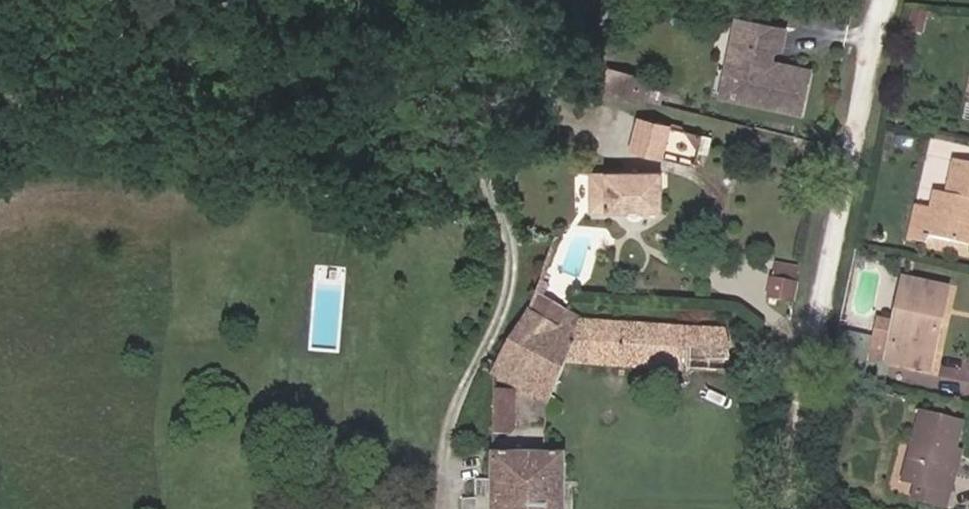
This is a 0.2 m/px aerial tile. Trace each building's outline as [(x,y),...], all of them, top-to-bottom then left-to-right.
[(742,80),(737,99),(808,117),(819,74),(774,63),(777,55),(788,49),(793,33),(744,21),(729,76),(742,80)] [(615,73),(610,92),(634,98),(639,79),(615,73)] [(723,95),(737,99),(742,80),(729,76),(723,95)] [(662,105),(666,86),(639,79),(634,98),(662,105)] [(632,150),(666,158),(674,128),(640,120),(632,150)] [(955,157),(947,190),(935,187),(931,205),(916,201),(908,235),(924,239),(926,232),(966,242),(968,230),(968,160),(955,157)] [(591,211),(667,210),(666,169),(590,170),(591,211)] [(798,283),(800,275),(774,269),(772,277),(798,283)] [(798,283),(772,277),(768,296),(794,303),(798,283)] [(929,350),(935,351),(948,288),(906,278),(896,323),(889,359),(892,359),(926,367),(929,350)] [(532,313),(545,283),(541,281),(527,311),(530,312),(496,373),(495,433),(516,432),(517,386),(548,404),(568,362),(734,374),(725,329),(579,319),(571,312),(564,327),(532,313)] [(577,298),(545,283),(532,313),(564,327),(570,312),(577,298)] [(889,359),(896,323),(881,320),(876,339),(840,331),(833,366),(888,378),(892,359),(889,359)] [(931,368),(935,351),(929,350),(926,367),(931,368)] [(952,471),(957,450),(964,422),(923,413),(905,480),(924,484),(953,492),(954,492),(959,473),(952,471)] [(515,452),(516,432),(495,433),(495,452),(515,452)] [(964,451),(957,450),(952,471),(959,473),(964,451)] [(495,452),(495,481),(494,508),(567,508),(568,453),(515,452),(495,452)] [(953,492),(924,484),(920,498),(950,505),(953,492)]
